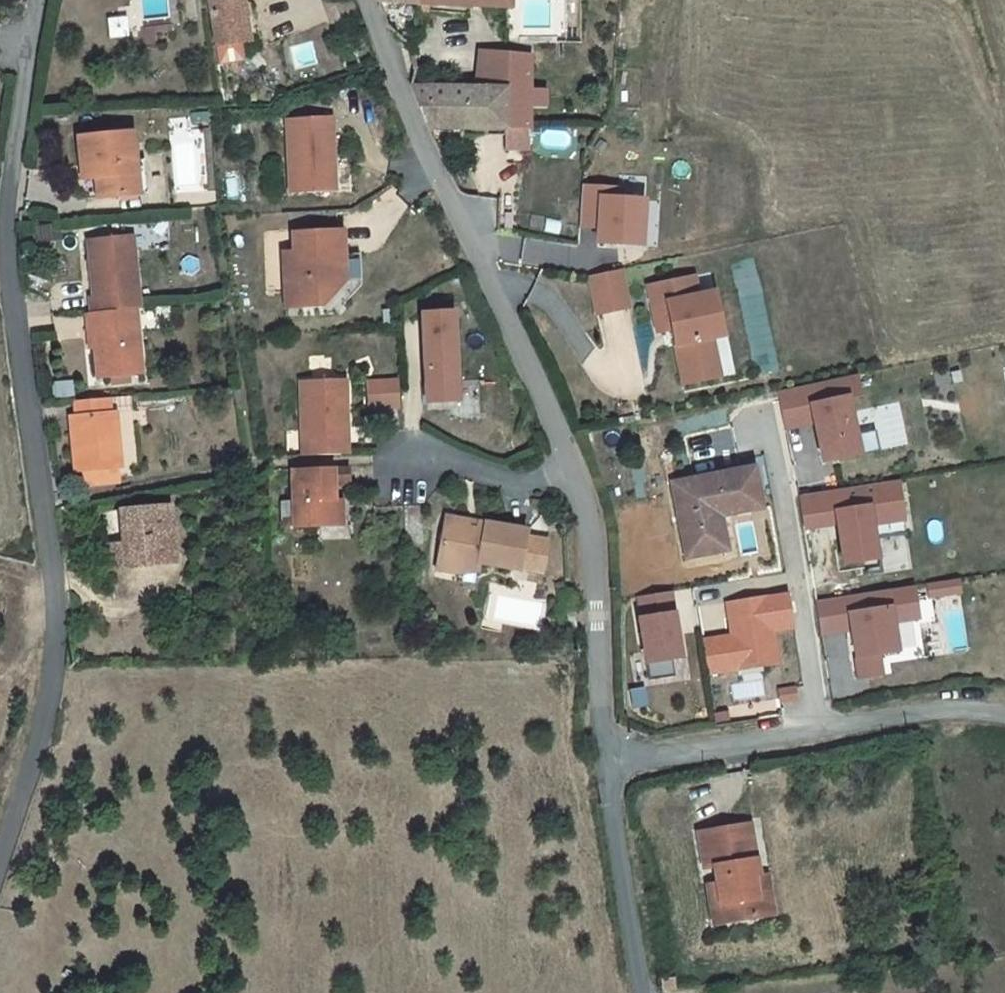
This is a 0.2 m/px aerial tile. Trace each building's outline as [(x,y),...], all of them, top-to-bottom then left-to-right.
[(223,68),(249,64),(247,47),(254,46),(248,0),(211,0),(223,68)] [(428,7),(514,14),(515,0),(428,0),(428,7)] [(515,88),(513,135),(535,136),(535,55),(482,53),(481,88),(510,86),(515,88)] [(431,132),(473,134),(513,135),(515,88),(510,86),(481,88),(412,93),(431,132)] [(276,190),(314,192),(316,165),(323,165),(325,119),(279,117),(276,190)] [(513,144),(513,135),(473,134),(473,142),(513,144)] [(87,173),(88,184),(90,206),(134,201),(130,169),(127,139),(72,144),(75,173),(87,173)] [(321,193),(323,165),(316,165),(314,192),(321,193)] [(130,169),(134,201),(143,201),(139,168),(130,169)] [(76,184),(88,184),(87,173),(75,173),(76,184)] [(616,187),(585,185),(583,225),(602,225),(601,240),(646,243),(648,199),(616,197),(616,187)] [(215,190),(180,192),(180,206),(216,204),(215,190)] [(298,297),(298,311),(318,310),(329,296),(334,296),(340,288),(337,239),(286,242),(287,260),(277,260),(280,298),(298,297)] [(122,261),(120,244),(86,246),(89,306),(82,306),(84,321),(127,318),(132,318),(129,260),(122,261)] [(129,244),(120,244),(122,261),(129,260),(129,244)] [(591,277),(598,315),(630,310),(623,271),(591,277)] [(677,345),(682,370),(719,363),(711,322),(723,320),(718,292),(701,295),(698,277),(651,285),(660,332),(665,331),(674,329),(677,345)] [(281,313),(298,311),(298,297),(280,298),(281,313)] [(415,313),(422,402),(452,400),(445,310),(415,313)] [(135,383),(127,318),(84,321),(78,322),(80,339),(85,339),(87,358),(90,387),(135,383)] [(665,331),(668,347),(677,345),(674,329),(665,331)] [(858,373),(778,390),(784,419),(814,412),(815,419),(824,460),(862,452),(850,398),(863,395),(858,373)] [(366,381),(367,399),(394,397),(392,379),(366,381)] [(295,385),(296,406),(343,401),(341,383),(295,385)] [(394,397),(367,399),(367,407),(395,404),(394,397)] [(343,401),(296,406),(299,462),(337,458),(335,430),(344,429),(343,401)] [(111,478),(116,478),(112,424),(106,424),(106,410),(72,413),(72,426),(66,426),(70,482),(75,482),(79,481),(80,498),(112,496),(111,478)] [(814,412),(784,419),(786,426),(815,419),(814,412)] [(335,430),(337,458),(346,457),(344,429),(335,430)] [(690,556),(730,548),(723,514),(764,506),(756,466),(676,482),(690,556)] [(336,529),(334,502),(333,487),(347,485),(346,471),(289,476),(295,533),(336,529)] [(901,478),(802,495),(808,525),(841,520),(848,562),(882,557),(876,522),(908,517),(901,478)] [(334,502),(336,529),(345,529),(343,501),(334,502)] [(440,555),(465,559),(465,552),(523,561),(523,559),(528,522),(479,515),(478,522),(469,520),(469,514),(446,510),(440,555)] [(174,573),(165,517),(99,525),(107,583),(174,573)] [(465,559),(440,555),(439,565),(463,569),(464,563),(465,559)] [(959,579),(941,582),(943,595),(961,592),(959,579)] [(941,582),(930,584),(932,597),(943,595),(941,582)] [(915,587),(818,603),(824,636),(854,631),(863,679),(885,675),(882,655),(901,652),(895,622),(921,618),(915,587)] [(671,591),(640,597),(643,616),(640,617),(651,681),(676,676),(673,660),(682,659),(671,591)] [(579,608),(578,595),(568,596),(569,608),(579,608)] [(779,661),(774,629),(791,626),(786,595),(728,603),(732,634),(708,637),(713,671),(779,661)] [(798,687),(780,690),(782,703),(794,701),(793,696),(799,695),(798,687)] [(718,864),(720,882),(722,899),(728,899),(730,918),(765,914),(763,895),(758,895),(753,860),(759,859),(754,824),(703,830),(708,865),(718,864)] [(715,920),(730,918),(728,899),(722,899),(720,882),(710,883),(715,920)]
